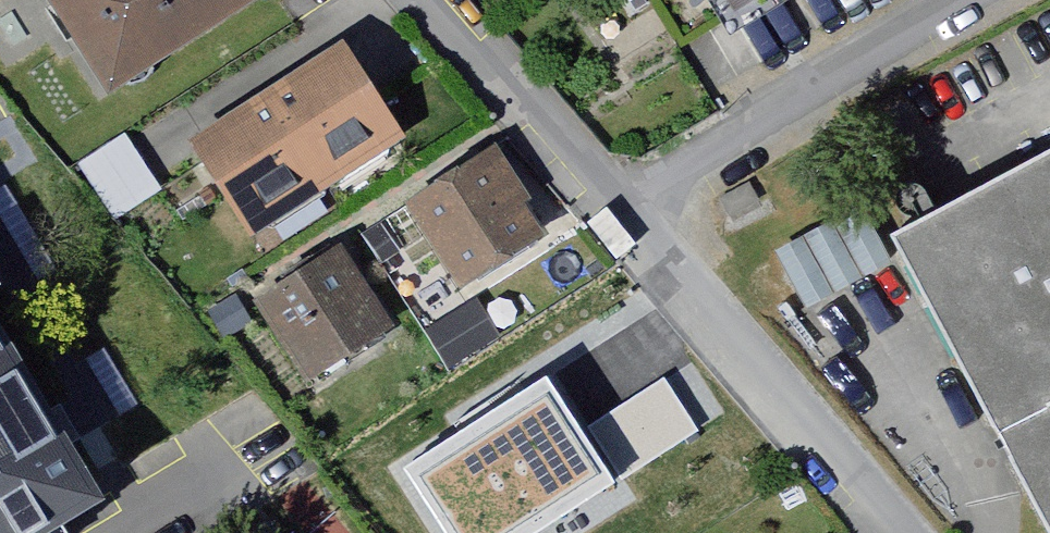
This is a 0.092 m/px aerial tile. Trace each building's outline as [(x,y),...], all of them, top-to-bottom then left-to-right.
[(92,105),(264,0),(29,0),(28,1),(92,105)] [(722,35),(780,0),(701,0),(722,35)] [(324,71),(253,114),(313,205),(385,160),(324,71)] [(253,114),(175,162),(239,255),(313,205),(253,114)] [(487,160),(382,226),(444,323),(537,264),(514,230),(526,222),(487,160)] [(881,253),(1028,532),(1049,532),(1049,166),(881,253)] [(783,247),(801,298),(833,287),(815,236),(783,247)] [(339,266),(245,323),(298,408),(391,351),(339,266)] [(487,384),(544,465),(606,421),(621,442),(677,404),(605,302),(487,384)] [(0,340),(0,532),(50,532),(100,503),(0,340)] [(71,372),(100,420),(124,406),(95,358),(71,372)] [(448,471),(403,497),(425,532),(469,506),(448,471)] [(288,532),(329,532),(302,502),(279,522),(288,532)]
